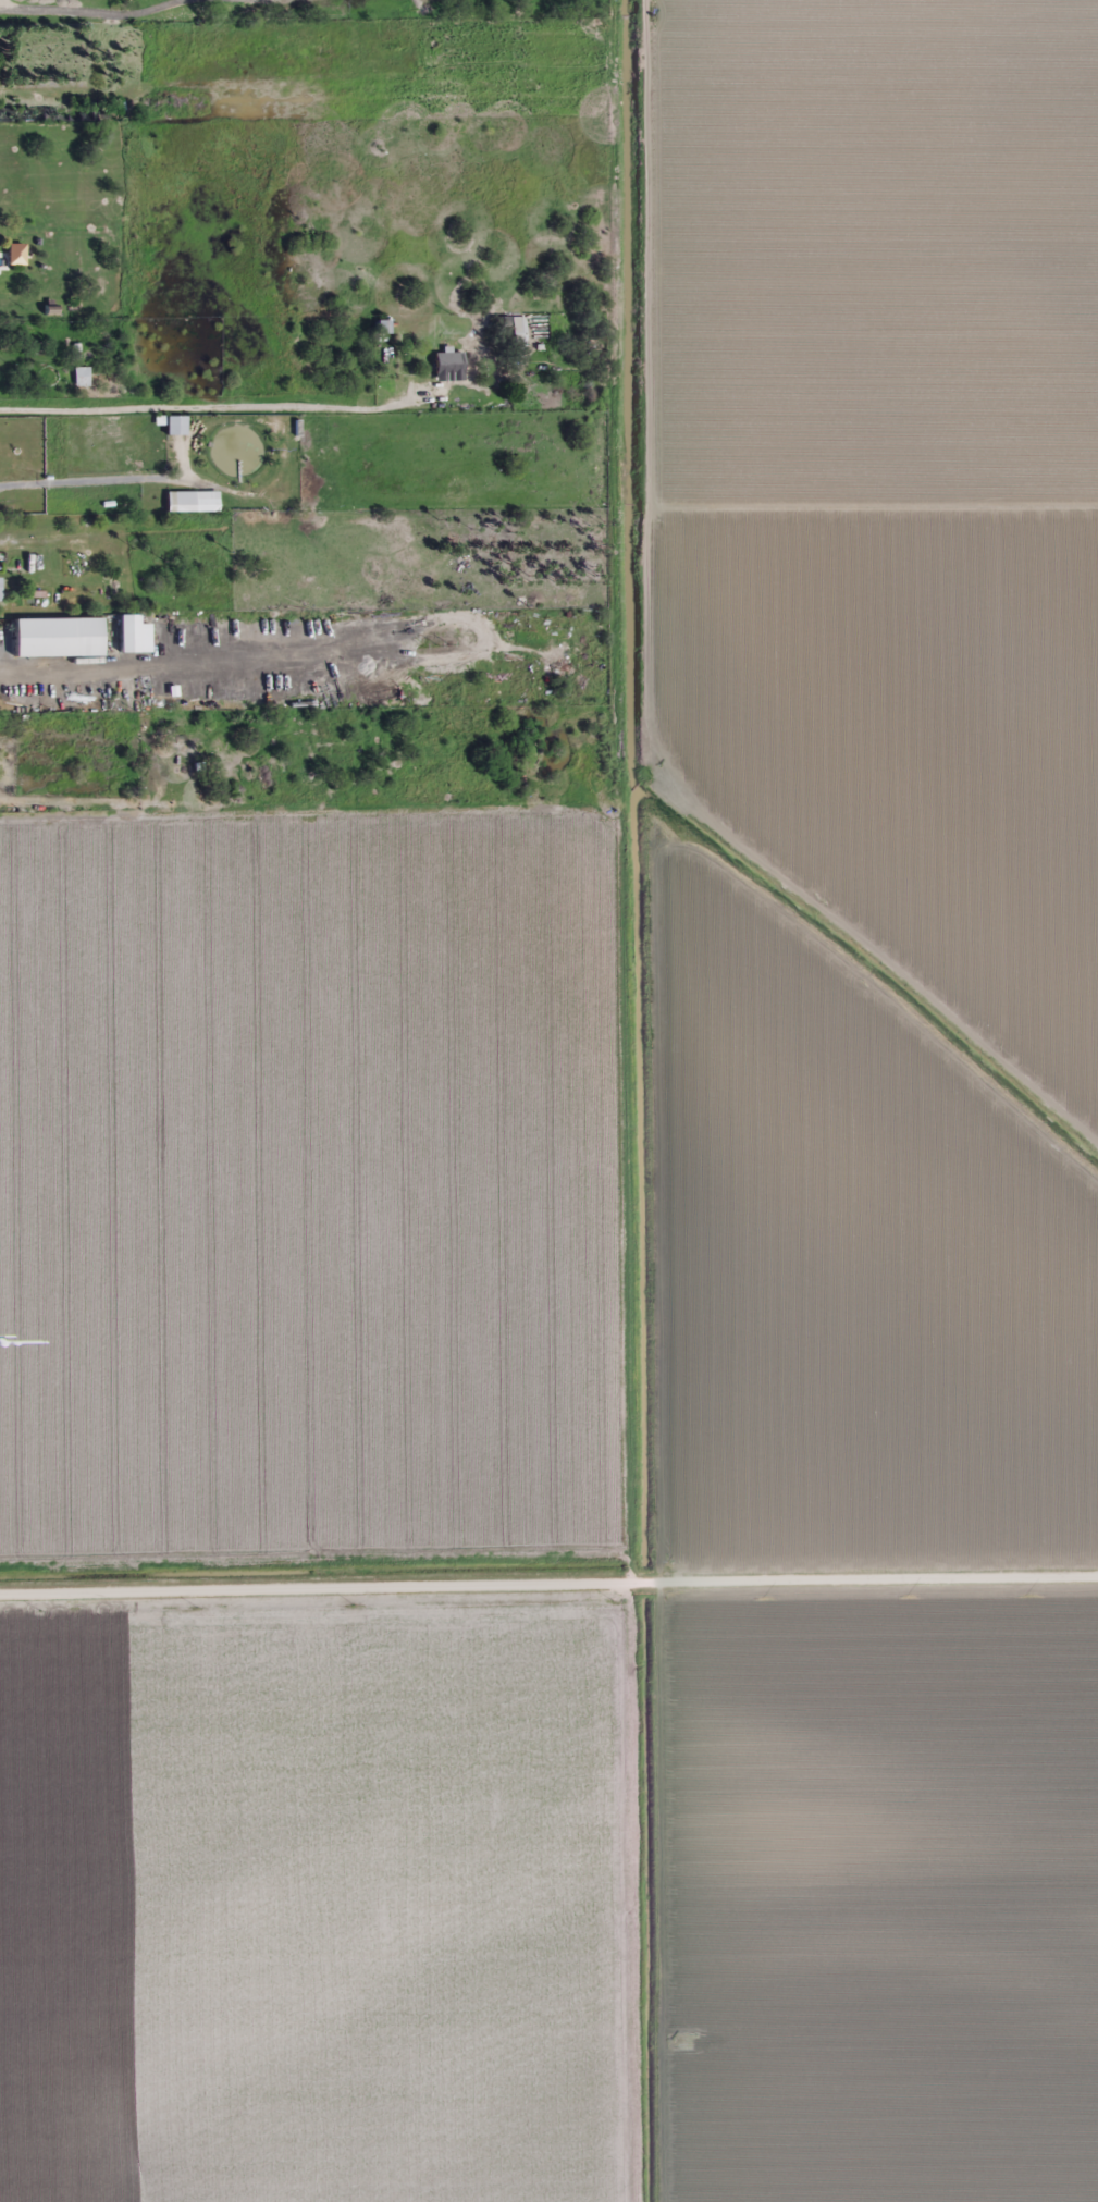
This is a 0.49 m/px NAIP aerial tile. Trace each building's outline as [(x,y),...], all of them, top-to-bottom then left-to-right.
[(435,381),(462,381),(462,353),(435,353),(435,381)] [(90,368),(74,368),(74,386),(90,386),(90,368)]
